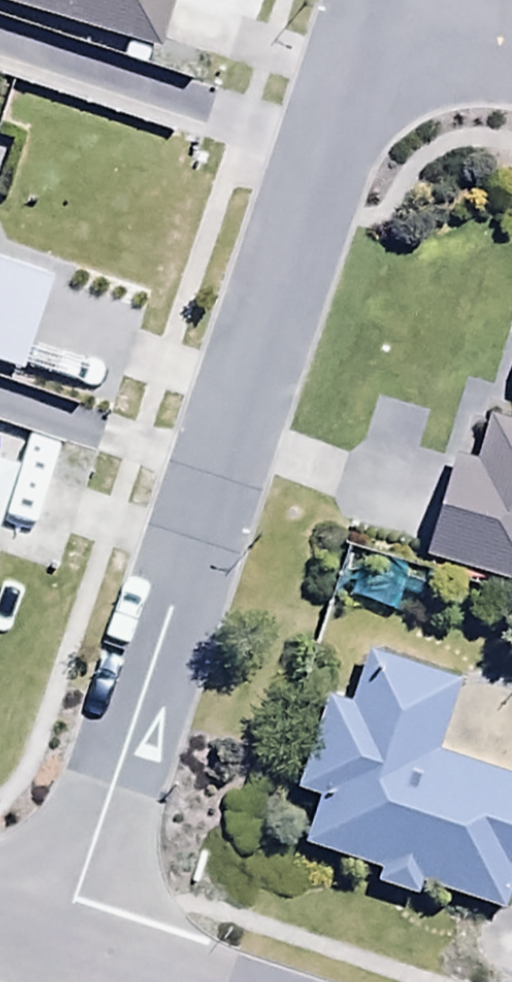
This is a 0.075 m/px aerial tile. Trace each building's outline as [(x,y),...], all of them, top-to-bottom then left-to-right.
[(160,55),(177,0),(0,0),(0,6),(160,55)] [(26,377),(55,286),(0,269),(0,368),(26,377)] [(493,424),(480,471),(460,465),(430,567),(511,590),(511,429),(493,424)] [(17,475),(0,470),(0,526),(17,475)] [(304,853),(385,881),(381,893),(421,906),(426,892),(505,920),(511,898),(511,787),(438,761),(462,692),(371,660),(353,712),(330,704),(296,801),(319,809),(304,853)]
